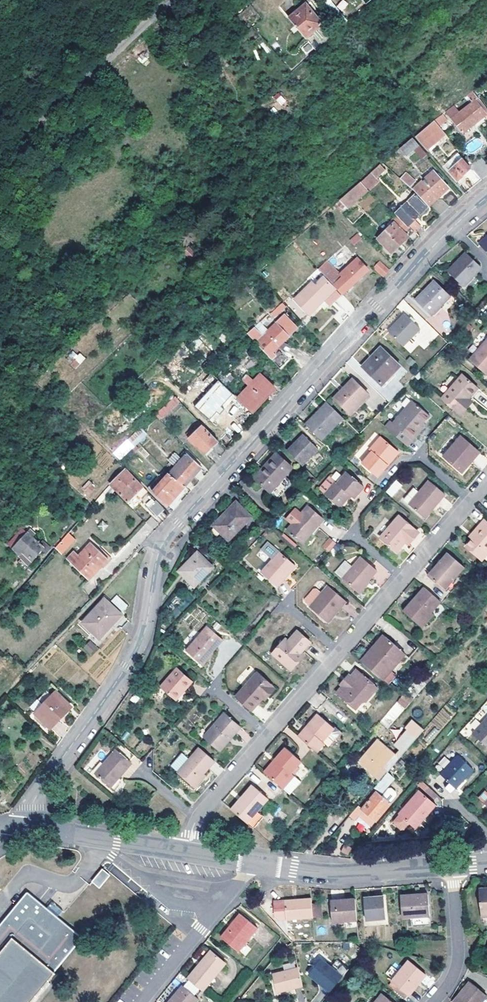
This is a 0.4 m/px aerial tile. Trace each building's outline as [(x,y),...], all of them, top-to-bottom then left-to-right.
[(349,4),(344,0),(342,0),(336,6),(342,11),(349,4)] [(289,20),(306,39),(325,22),(309,3),(289,20)] [(476,96),(471,100),(474,103),(452,119),(464,134),(486,116),(486,114),(485,112),(486,111),(486,109),(476,96)] [(452,106),(434,120),(438,125),(456,111),(452,106)] [(415,137),(422,145),(440,127),(438,125),(434,120),(415,137)] [(419,157),(424,151),(413,138),(399,150),(406,158),(414,151),(419,157)] [(465,158),(472,167),(484,158),(476,149),(465,158)] [(486,177),(486,162),(484,158),(472,167),(483,180),(486,177)] [(476,186),(483,181),(472,168),(472,169),(463,159),(450,171),(459,180),(466,175),(476,186)] [(364,180),(361,183),(368,191),(380,181),(378,178),(386,171),(381,166),(364,180)] [(416,190),(431,206),(449,189),(434,172),(416,190)] [(401,179),(411,188),(416,182),(406,173),(401,179)] [(347,209),(368,191),(361,183),(340,201),(347,209)] [(397,213),(397,214),(398,215),(415,232),(422,227),(415,220),(417,219),(419,220),(426,214),(424,212),(429,207),(416,195),(397,213)] [(441,216),(449,209),(443,201),(440,201),(433,208),(441,216)] [(392,254),(415,232),(398,215),(392,220),(395,223),(378,239),(392,254)] [(353,246),(362,239),(357,233),(348,240),(353,246)] [(186,254),(193,260),(196,256),(190,250),(186,254)] [(465,255),(448,273),(463,287),(480,269),(465,255)] [(326,263),(319,270),(325,278),(343,295),(368,271),(358,260),(341,277),(328,262),(326,263)] [(376,269),(384,277),(390,270),(382,262),(376,269)] [(312,284),(296,301),(311,315),(325,302),(329,306),(341,296),(324,279),(315,287),(312,284)] [(434,283),(415,303),(430,318),(449,298),(434,283)] [(409,316),(414,309),(402,300),(397,306),(409,316)] [(274,319),(288,309),(284,303),(269,312),(274,319)] [(256,328),(249,334),(271,358),(271,359),(274,362),(277,358),(274,356),(297,330),(284,317),(264,336),(256,328)] [(403,317),(386,334),(402,350),(419,332),(403,317)] [(469,360),(486,375),(486,374),(486,341),(469,360)] [(65,359),(75,369),(85,359),(74,349),(65,359)] [(379,350),(360,370),(380,388),(392,376),(399,368),(379,350)] [(207,418),(233,394),(208,370),(201,378),(205,382),(207,380),(214,388),(195,405),(207,418)] [(463,374),(441,398),(461,416),(477,398),(474,395),(479,389),(463,374)] [(253,413),(276,390),(262,376),(239,399),(253,413)] [(394,379),(392,376),(380,388),(382,390),(394,379)] [(351,383),(332,402),(347,417),(365,398),(351,383)] [(177,398),(156,416),(162,421),(183,404),(177,398)] [(368,400),(365,398),(347,417),(350,419),(368,400)] [(411,437),(414,440),(423,430),(420,428),(423,425),(428,419),(412,404),(394,422),(391,419),(385,426),(405,444),(411,437)] [(319,442),(340,420),(325,405),(303,428),(319,442)] [(189,440),(203,426),(199,422),(185,436),(189,440)] [(204,456),(218,442),(203,426),(189,440),(204,456)] [(138,443),(147,435),(141,428),(132,436),(138,442),(138,443)] [(132,436),(114,453),(120,459),(138,443),(138,442),(132,436)] [(372,452),(362,464),(378,477),(388,465),(386,463),(397,450),(382,437),(370,450),(372,452)] [(408,446),(414,440),(411,437),(405,444),(408,446)] [(461,437),(443,457),(463,473),(473,462),(470,460),(477,451),(461,437)] [(302,469),(318,453),(302,438),(287,454),(302,469)] [(151,455),(159,447),(154,442),(146,450),(151,455)] [(399,452),(397,450),(386,463),(388,465),(399,452)] [(480,454),(477,451),(470,460),(473,462),(480,454)] [(170,474),(185,488),(186,487),(183,484),(199,465),(187,454),(170,474)] [(277,502),(283,495),(291,485),(284,479),(291,471),(275,457),(261,473),(253,481),(277,502)] [(120,494),(135,480),(125,470),(111,484),(120,494)] [(330,474),(318,488),(340,507),(351,495),(355,498),(364,487),(347,472),(338,483),(330,474)] [(154,493),(167,507),(185,488),(170,474),(167,478),(162,474),(147,488),(153,494),(154,493)] [(80,488),(90,500),(100,492),(89,480),(80,488)] [(135,480),(120,494),(128,501),(136,494),(141,499),(148,492),(135,480)] [(395,480),(385,491),(396,501),(406,490),(395,480)] [(411,504),(410,505),(424,517),(434,505),(436,506),(446,495),(430,482),(421,493),(411,504)] [(405,499),(411,504),(421,493),(415,488),(405,499)] [(157,517),(165,510),(156,501),(149,509),(157,517)] [(308,505),(288,529),(305,543),(324,518),(308,505)] [(425,518),(436,506),(434,505),(424,517),(425,518)] [(227,544),(235,536),(250,521),(235,506),(220,521),(212,529),(227,544)] [(400,517),(381,538),(397,553),(406,542),(410,538),(412,539),(418,532),(400,517)] [(160,525),(153,518),(147,523),(155,531),(160,525)] [(481,526),(484,529),(474,540),(468,547),(484,561),(486,557),(486,522),(486,521),(481,526)] [(481,526),(471,538),(474,540),(484,529),(481,526)] [(62,552),(77,538),(70,531),(56,546),(62,552)] [(420,534),(418,532),(412,539),(410,538),(406,542),(410,545),(420,534)] [(11,546),(20,537),(17,533),(7,542),(11,546)] [(47,554),(51,549),(43,541),(40,544),(29,533),(14,550),(21,556),(24,552),(34,561),(43,551),(47,554)] [(321,547),(328,552),(336,542),(328,537),(321,547)] [(113,558),(96,540),(94,542),(109,559),(111,561),(113,558)] [(102,565),(109,559),(94,542),(81,554),(76,550),(67,558),(87,578),(102,565)] [(272,559),(261,571),(278,586),(285,579),(283,577),(294,564),(268,542),(261,549),(272,559)] [(359,554),(351,544),(342,551),(349,561),(359,554)] [(447,554),(427,577),(446,593),(455,583),(454,581),(464,569),(447,554)] [(196,556),(177,575),(191,590),(211,571),(196,556)] [(362,558),(343,579),(358,592),(366,582),(367,583),(377,571),(362,558)] [(104,568),(111,561),(109,559),(102,565),(104,568)] [(296,567),(294,564),(283,577),(285,579),(296,567)] [(330,584),(311,606),(327,619),(334,612),(336,613),(348,600),(330,584)] [(425,588),(404,613),(420,627),(442,603),(425,588)] [(116,596),(111,600),(120,609),(125,604),(116,596)] [(103,599),(81,622),(99,638),(120,614),(103,599)] [(330,621),(336,613),(334,612),(327,619),(330,621)] [(205,627),(184,651),(199,665),(209,654),(220,640),(205,627)] [(287,641),(274,656),(291,671),(300,661),(298,659),(302,653),(311,643),(299,632),(290,643),(287,641)] [(371,650),(373,653),(363,664),(380,679),(388,670),(403,653),(383,636),(371,650)] [(87,656),(97,651),(92,641),(82,646),(87,656)] [(363,664),(373,653),(371,650),(360,662),(363,664)] [(392,672),(406,655),(403,653),(388,670),(392,672)] [(210,655),(209,654),(199,665),(200,667),(210,655)] [(177,669),(160,687),(175,701),(191,681),(177,669)] [(386,729),(433,676),(426,670),(402,698),(380,723),(386,729)] [(388,686),(396,676),(392,672),(388,670),(380,679),(388,686)] [(343,687),(337,694),(356,711),(362,703),(367,702),(378,689),(357,671),(351,678),(343,687)] [(263,700),(274,687),(257,672),(235,698),(252,713),(263,700)] [(340,685),(343,687),(351,678),(348,675),(340,685)] [(265,702),(277,689),(274,687),(263,700),(265,702)] [(57,693),(37,714),(52,729),(73,707),(57,693)] [(439,729),(451,718),(444,709),(431,719),(439,729)] [(224,714),(215,725),(217,727),(206,740),(220,752),(240,729),(224,714)] [(318,716),(306,730),(308,732),(301,740),(317,755),(325,745),(328,747),(339,734),(318,716)] [(474,732),(486,745),(486,718),(474,732)] [(403,754),(424,730),(413,720),(392,744),(403,754)] [(215,725),(203,738),(206,740),(217,727),(215,725)] [(306,730),(298,738),(301,740),(308,732),(306,730)] [(378,740),(366,754),(383,768),(385,766),(388,768),(398,756),(378,740)] [(129,762),(135,756),(121,744),(95,775),(109,788),(131,764),(129,762)] [(203,776),(215,762),(200,749),(190,760),(182,753),(171,766),(194,787),(203,776)] [(268,777),(289,796),(301,783),(291,775),(301,763),(285,750),(274,761),(278,765),(268,777)] [(366,754),(357,763),(378,780),(388,768),(385,766),(383,768),(366,754)] [(443,771),(441,773),(457,788),(475,769),(460,754),(452,762),(443,771)] [(438,766),(443,771),(452,762),(447,757),(438,766)] [(278,765),(274,761),(264,773),(268,777),(278,765)] [(388,772),(375,787),(379,790),(393,776),(388,772)] [(196,789),(206,778),(203,776),(194,787),(196,789)] [(382,794),(390,801),(397,793),(390,786),(382,794)] [(240,806),(233,813),(253,831),(264,818),(257,812),(266,801),(252,788),(242,799),(243,801),(240,806)] [(421,790),(399,813),(400,814),(409,822),(413,826),(425,814),(427,815),(437,805),(421,790)] [(359,805),(350,816),(355,820),(360,814),(372,825),(392,804),(377,792),(363,808),(359,805)] [(437,792),(434,796),(440,801),(443,798),(437,792)] [(231,811),(233,813),(240,806),(237,803),(231,811)] [(404,828),(409,822),(400,814),(395,819),(395,822),(401,828),(404,828)] [(415,828),(427,815),(425,814),(413,826),(415,828)] [(343,844),(341,852),(349,854),(351,846),(343,844)] [(111,875),(104,869),(93,881),(101,887),(111,875)] [(28,893),(0,927),(0,1001),(33,1001),(45,988),(49,982),(85,940),(58,918),(47,909),(28,893)] [(481,894),(482,906),(479,906),(479,910),(482,909),(483,921),(486,920),(486,893),(481,894)] [(401,899),(403,920),(413,919),(428,918),(430,918),(428,897),(401,899)] [(286,922),(314,919),(312,900),(284,902),(286,922)] [(365,902),(367,923),(377,922),(385,921),(387,921),(385,900),(365,902)] [(333,924),(358,922),(356,901),(332,902),(333,924)] [(64,912),(53,903),(47,909),(58,918),(64,912)] [(242,947),(262,924),(246,910),(226,934),(242,947)] [(211,953),(188,981),(204,994),(227,966),(211,953)] [(310,974),(332,993),(344,979),(321,960),(310,974)] [(408,963),(392,985),(409,998),(426,976),(408,963)] [(277,997),(304,990),(299,970),(273,977),(277,997)] [(54,986),(49,982),(45,988),(49,991),(54,986)] [(456,1001),(484,1001),(486,998),(486,997),(485,996),(471,984),(456,1001)] [(171,1001),(198,1001),(199,1001),(183,987),(171,1001)]
